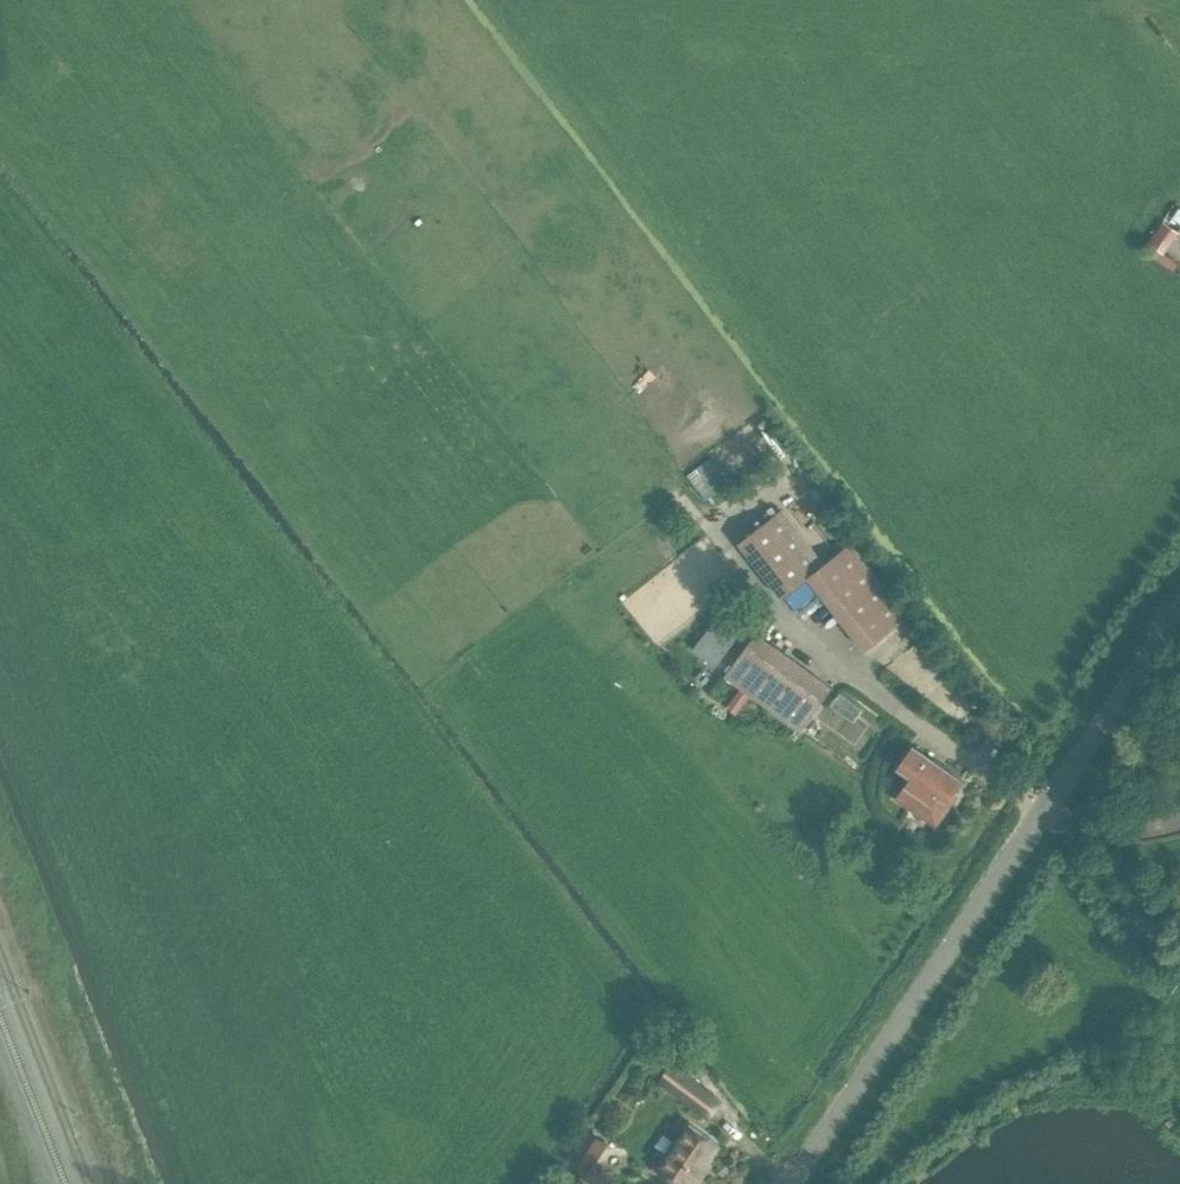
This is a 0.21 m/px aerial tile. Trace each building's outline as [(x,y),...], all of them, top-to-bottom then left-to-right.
[(1179,234),(1165,224),(1145,251),(1175,271),(1179,264),(1166,254),(1179,234)] [(851,543),(825,564),(783,509),(741,542),(784,598),(810,577),(866,650),(909,617),(851,543)] [(727,604),(694,649),(717,666),(750,620),(727,604)] [(833,687),(758,632),(726,675),(801,730),(833,687)] [(949,799),(962,780),(955,775),(957,773),(946,765),(944,767),(915,747),(900,767),(919,780),(914,788),(908,784),(899,798),(913,809),(916,805),(936,819),(938,815),(942,818),(953,802),(949,799)] [(717,1099),(685,1075),(674,1090),(706,1113),(717,1099)] [(720,1144),(690,1124),(659,1168),(681,1183),(695,1183),(702,1175),(700,1174),(720,1144)] [(586,1156),(601,1133),(592,1127),(576,1150),(586,1156)]
